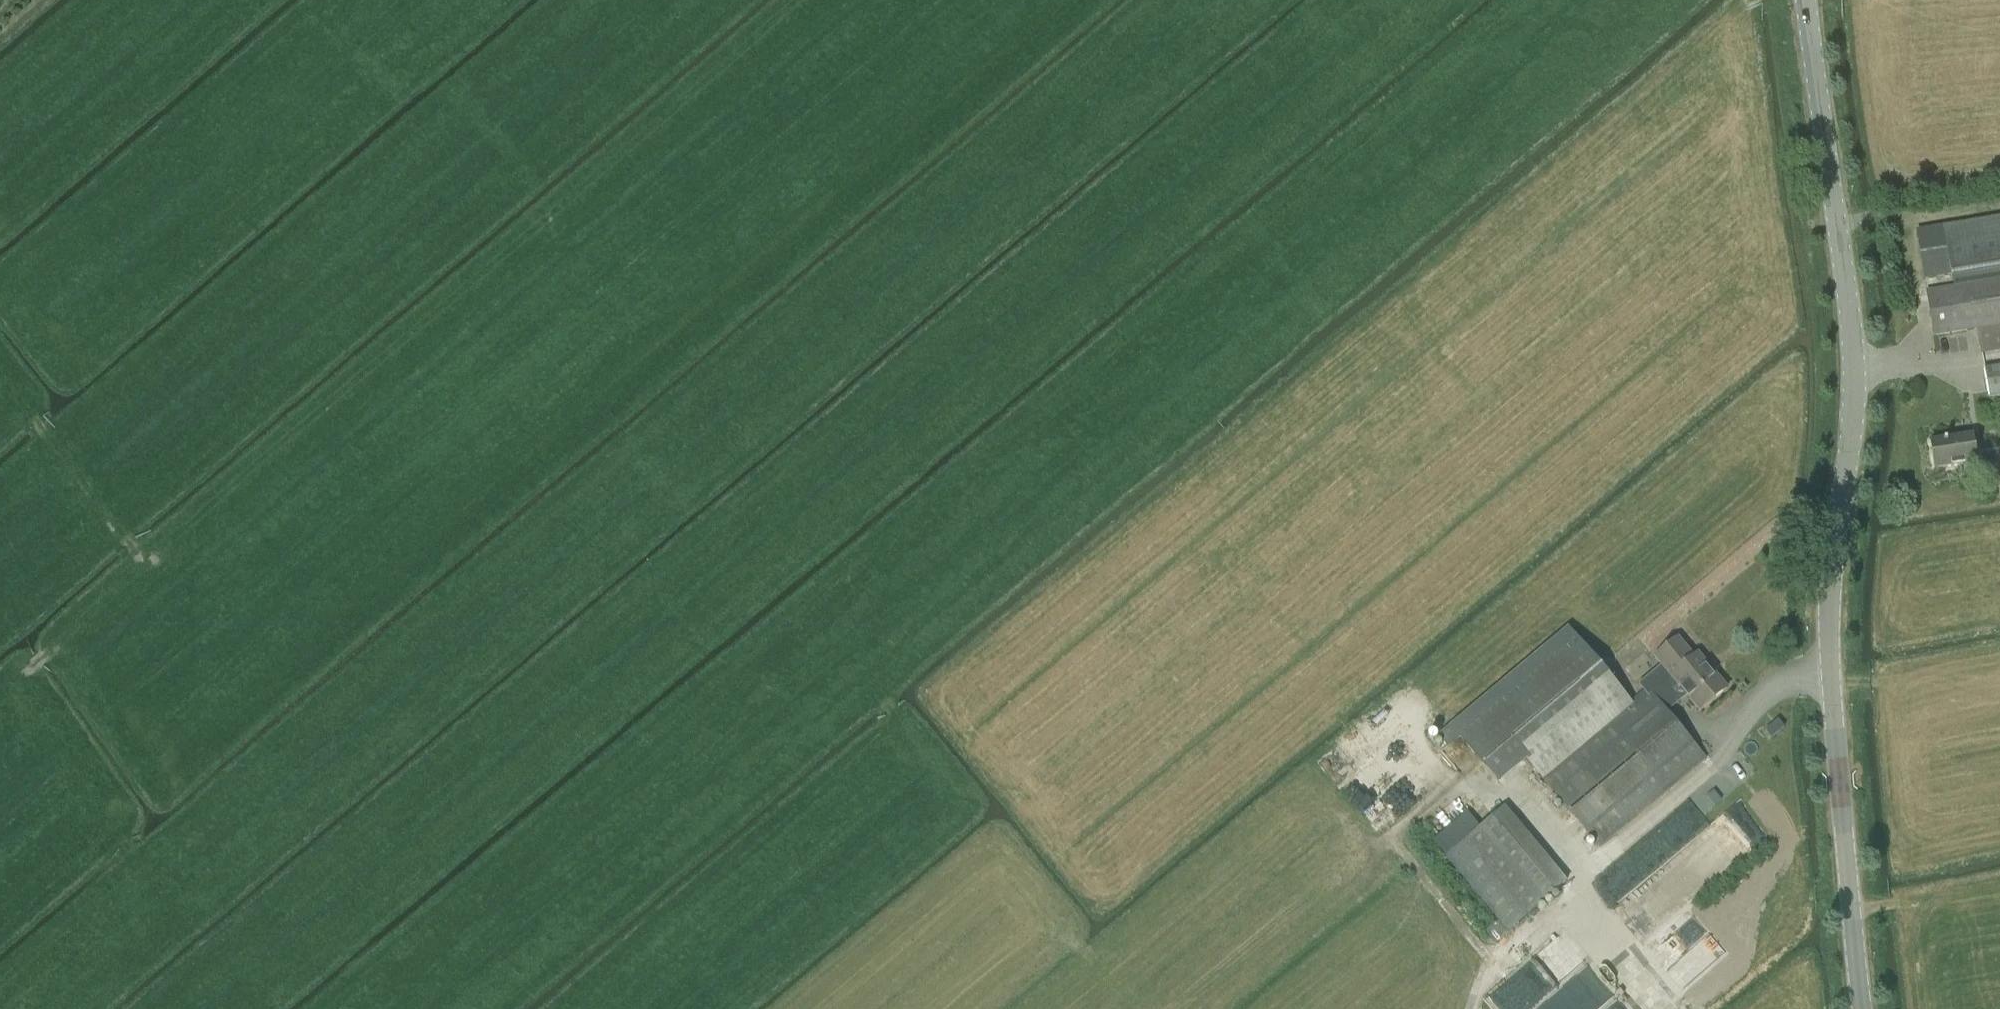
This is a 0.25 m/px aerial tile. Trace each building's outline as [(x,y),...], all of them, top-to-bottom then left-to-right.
[(1917,231),(1925,279),(1950,275),(1952,287),(1928,291),(1935,336),(1978,329),(1982,353),(1999,350),(1999,218),(1917,231)] [(1999,396),(1999,367),(1984,369),(1989,398),(1999,396)] [(1934,470),(1978,463),(1973,436),(1930,443),(1934,470)] [(1705,759),(1666,713),(1648,695),(1645,692),(1632,703),(1602,667),(1572,631),(1442,740),(1448,748),(1461,738),(1498,782),(1526,758),(1601,846),(1705,759)] [(1648,695),(1694,657),(1678,638),(1655,657),(1662,665),(1639,685),(1645,692),(1648,695)] [(1699,654),(1694,657),(1648,695),(1666,713),(1688,695),(1701,710),(1727,688),(1699,654)] [(1784,729),(1778,721),(1765,731),(1772,739),(1784,729)] [(1664,821),(1683,846),(1706,828),(1686,804),(1664,821)] [(1467,812),(1434,840),(1448,857),(1500,920),(1486,931),(1495,942),(1509,930),(1566,882),(1505,809),(1482,829),(1467,812)] [(1504,987),(1525,1008),(1575,1008),(1607,981),(1564,933),(1504,987)] [(1631,1008),(1650,1008),(1675,989),(1642,949),(1606,978),(1631,1008)]
